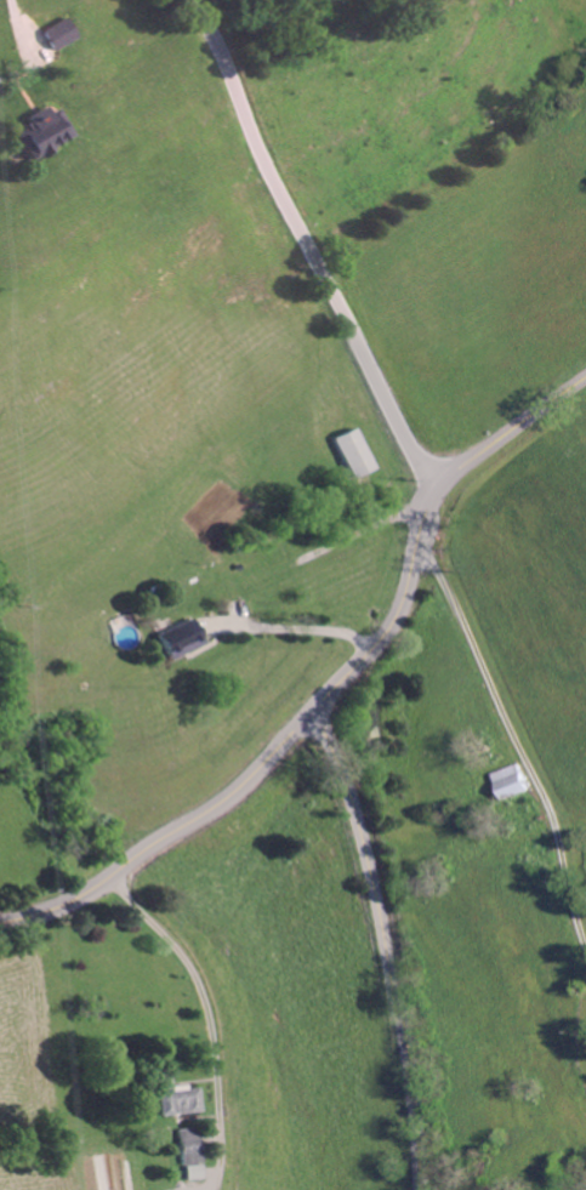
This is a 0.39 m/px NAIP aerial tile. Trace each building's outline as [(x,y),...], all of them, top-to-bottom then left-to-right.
[(59,102),(30,119),(33,123),(20,130),(37,160),(79,135),(59,102)] [(382,467),(363,426),(339,437),(358,478),(382,467)] [(212,644),(202,616),(162,631),(171,658),(212,644)] [(173,1085),(173,1091),(162,1092),(163,1113),(204,1111),(203,1084),(173,1085)] [(184,1127),(186,1178),(205,1177),(203,1126),(184,1127)]
